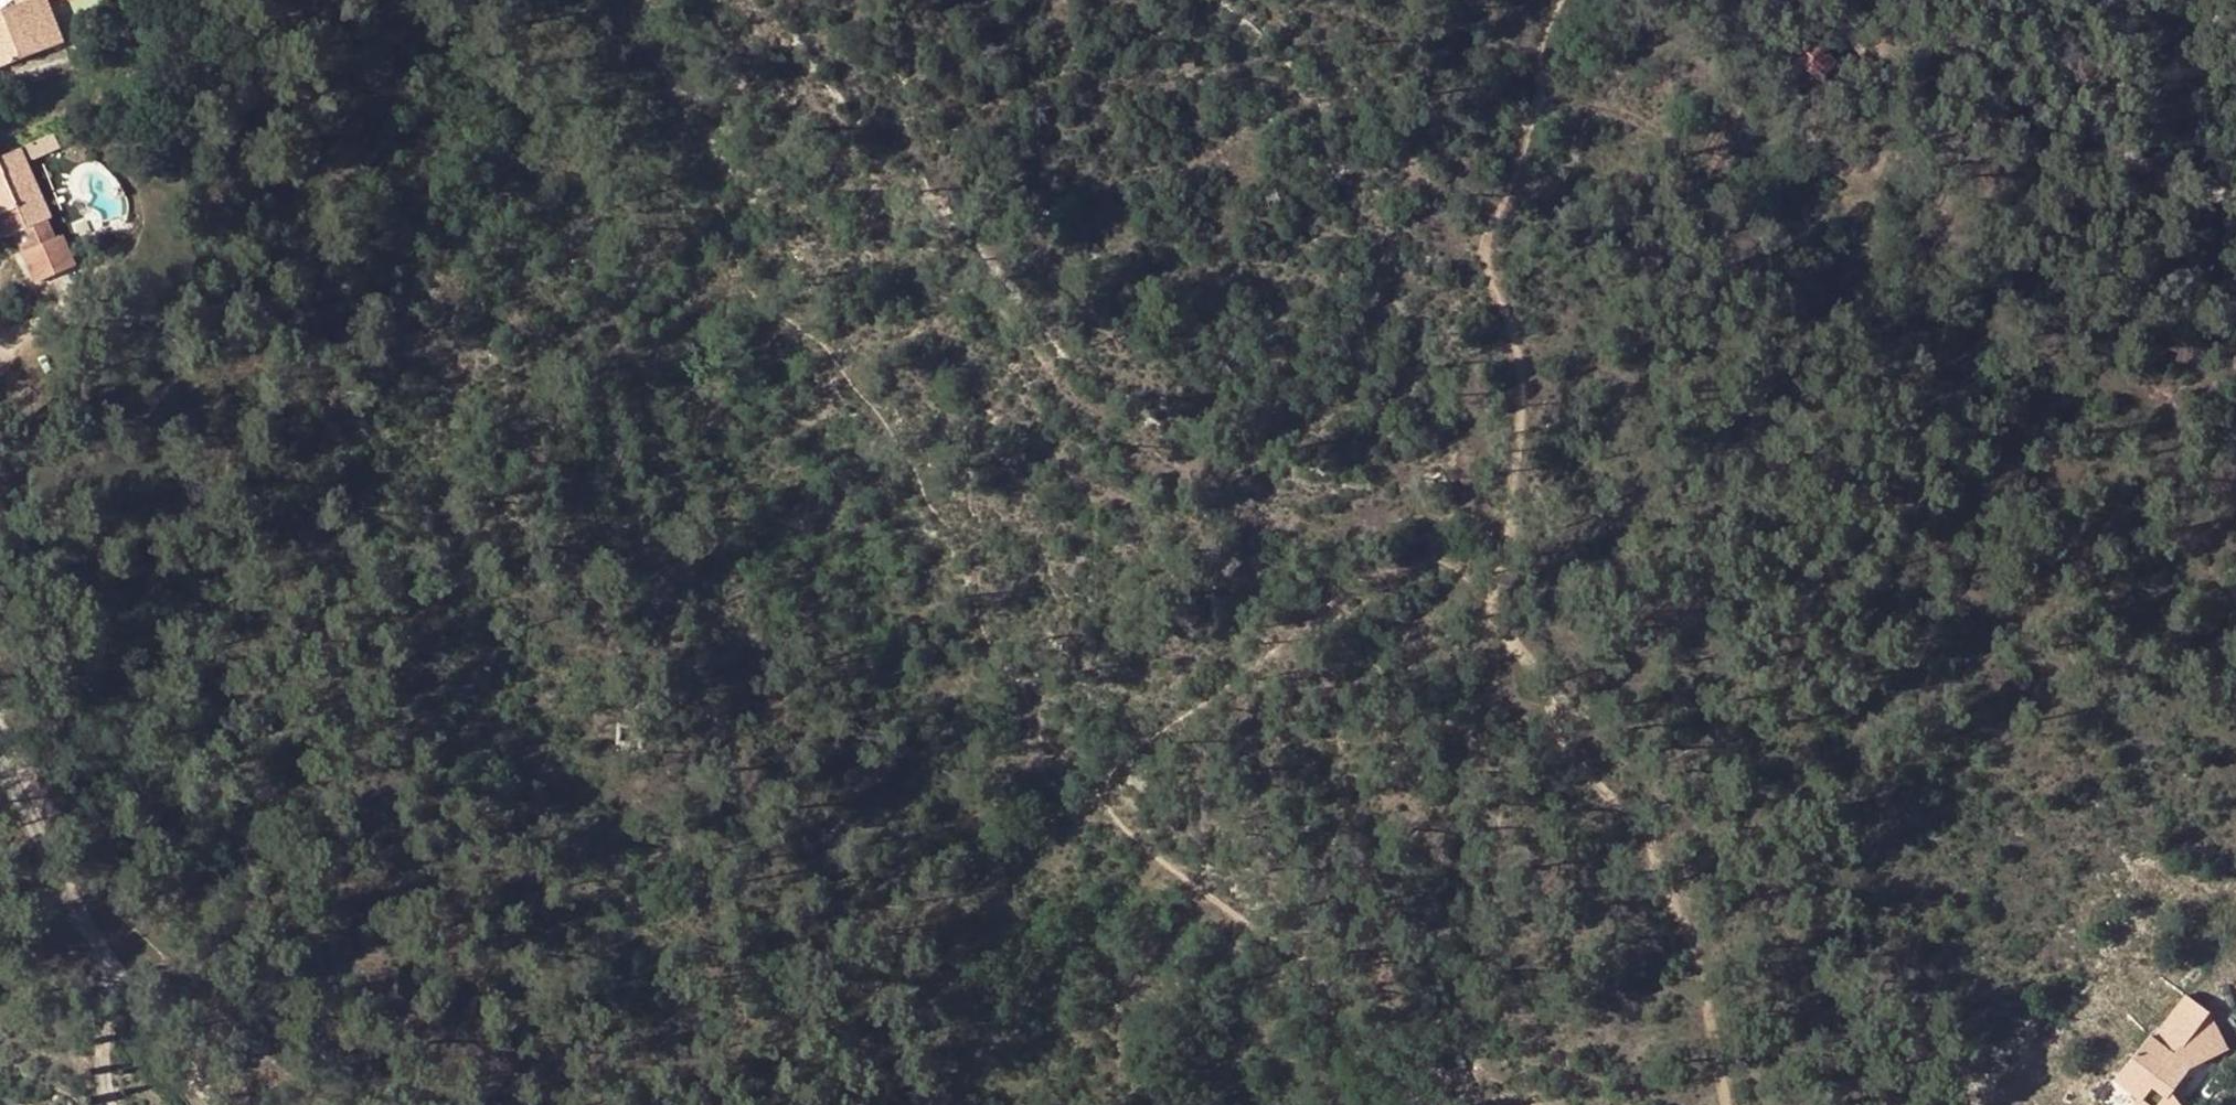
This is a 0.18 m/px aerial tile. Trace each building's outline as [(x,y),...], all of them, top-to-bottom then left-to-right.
[(64,44),(45,0),(12,0),(14,8),(0,14),(0,68),(64,44)] [(36,283),(76,264),(61,234),(54,237),(46,219),(50,218),(21,150),(0,158),(0,216),(15,209),(24,228),(12,233),(21,253),(36,283)] [(0,216),(0,236),(1,237),(12,233),(24,228),(15,209),(0,216)] [(2112,1085),(2141,1104),(2149,1104),(2155,1096),(2162,1102),(2183,1073),(2203,1061),(2180,1043),(2203,1016),(2183,999),(2161,1028),(2170,1035),(2160,1047),(2148,1038),(2112,1085)] [(2149,1104),(2160,1104),(2162,1102),(2155,1096),(2149,1104)]
